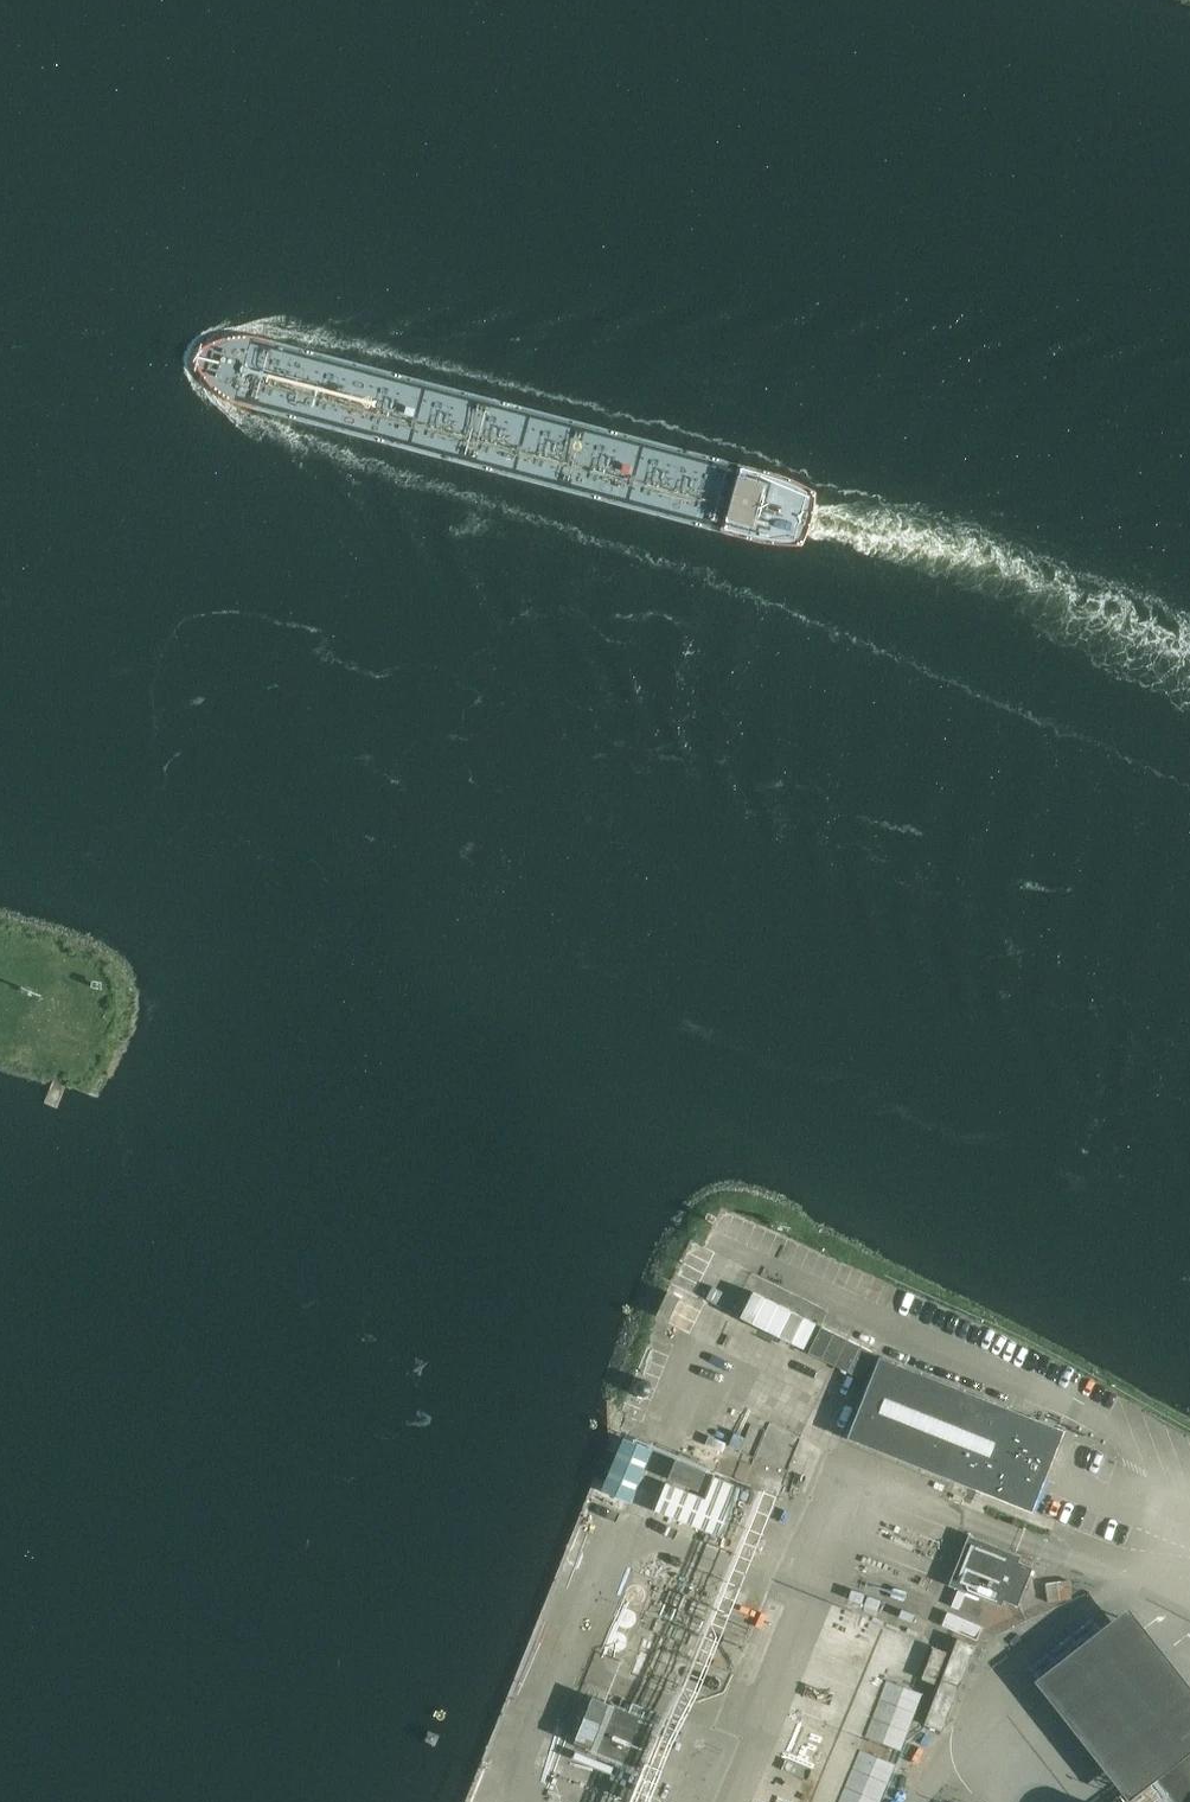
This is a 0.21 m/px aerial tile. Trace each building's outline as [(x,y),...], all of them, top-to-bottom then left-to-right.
[(680,1298),(668,1294),(659,1317),(671,1322),(680,1298)] [(822,1327),(808,1355),(834,1368),(861,1382),(875,1354),(822,1327)] [(673,1358),(651,1350),(641,1376),(664,1384),(673,1358)] [(1032,1512),(1065,1431),(1061,1429),(880,1357),(847,1438),(1032,1512)] [(637,1386),(635,1391),(637,1397),(642,1400),(648,1400),(653,1396),(654,1390),(652,1385),(647,1382),(641,1382),(637,1386)] [(732,1383),(731,1383),(729,1384),(728,1384),(728,1385),(727,1386),(727,1387),(727,1388),(728,1389),(728,1390),(729,1391),(731,1391),(732,1391),(733,1391),(734,1390),(735,1390),(735,1389),(735,1387),(735,1386),(735,1385),(734,1384),(733,1384),(732,1383)] [(783,1459),(791,1439),(776,1434),(769,1453),(783,1459)] [(630,1502),(652,1449),(625,1438),(621,1448),(619,1451),(607,1482),(605,1486),(603,1491),(630,1502)] [(698,1490),(708,1466),(679,1454),(668,1478),(698,1490)] [(784,1485),(759,1474),(754,1485),(779,1496),(784,1485)] [(722,1536),(741,1488),(714,1478),(706,1500),(666,1484),(656,1509),(722,1536)] [(776,1503),(762,1497),(744,1544),(766,1552),(784,1506),(776,1503)] [(1017,1605),(1033,1567),(1018,1561),(1021,1556),(969,1535),(950,1585),(952,1586),(952,1587),(961,1591),(962,1590),(967,1592),(966,1593),(980,1598),(980,1597),(1001,1605),(1003,1600),(1017,1605)] [(1072,1598),(1069,1580),(1045,1583),(1048,1602),(1072,1598)] [(627,1594),(626,1596),(626,1598),(625,1600),(626,1602),(626,1604),(627,1605),(629,1607),(630,1608),(632,1609),(634,1609),(636,1609),(638,1609),(640,1608),(641,1607),(643,1605),(644,1603),(644,1601),(644,1599),(644,1597),(643,1596),(642,1594),(641,1592),(639,1591),(638,1590),(636,1590),(634,1590),(632,1591),(630,1591),(628,1593),(627,1594)] [(865,1598),(852,1593),(849,1602),(861,1607),(865,1598)] [(706,1618),(710,1607),(683,1596),(679,1607),(706,1618)] [(881,1605),(869,1600),(865,1610),(878,1614),(881,1605)] [(597,1610),(596,1612),(596,1613),(596,1615),(596,1616),(596,1617),(597,1619),(598,1620),(599,1621),(601,1621),(602,1622),(604,1622),(605,1621),(607,1621),(608,1620),(609,1619),(610,1617),(610,1616),(610,1614),(610,1613),(610,1611),(609,1610),(608,1609),(607,1608),(605,1607),(604,1607),(602,1607),(601,1607),(599,1608),(598,1609),(597,1610)] [(983,1626),(948,1612),(942,1625),(977,1640),(983,1626)] [(915,1617),(902,1613),(900,1620),(912,1624),(915,1617)] [(1041,1682),(1134,1801),(1139,1801),(1146,1796),(1151,1801),(1189,1801),(1189,1692),(1129,1613),(1041,1682)] [(620,1621),(619,1622),(619,1624),(619,1625),(619,1627),(619,1628),(620,1629),(621,1631),(622,1632),(623,1632),(625,1633),(626,1633),(628,1633),(629,1632),(630,1631),(632,1630),(632,1629),(633,1628),(633,1626),(633,1625),(633,1623),(632,1622),(631,1621),(630,1620),(629,1619),(627,1618),(626,1618),(624,1618),(623,1619),(621,1620),(620,1621)] [(958,1637),(924,1724),(943,1731),(977,1644),(958,1637)] [(612,1643),(611,1644),(611,1646),(611,1647),(611,1649),(612,1650),(612,1652),(613,1653),(615,1654),(616,1654),(618,1654),(619,1654),(621,1654),(622,1653),(623,1652),(624,1651),(625,1650),(625,1649),(626,1647),(625,1645),(625,1644),(624,1643),(623,1642),(622,1641),(620,1640),(619,1640),(617,1640),(616,1640),(614,1641),(613,1642),(612,1643)] [(935,1684),(947,1652),(934,1647),(921,1678),(935,1684)] [(837,1648),(833,1657),(859,1667),(863,1658),(837,1648)] [(647,1659),(643,1654),(638,1657),(642,1662),(647,1659)] [(865,1737),(903,1751),(914,1720),(925,1693),(886,1679),(865,1737)] [(674,1741),(682,1722),(633,1702),(629,1711),(593,1697),(575,1742),(639,1767),(652,1733),(674,1741)] [(793,1713),(789,1722),(816,1732),(820,1723),(793,1713)] [(897,1764),(859,1749),(838,1801),(881,1801),(897,1764)] [(613,1771),(576,1756),(573,1763),(611,1778),(613,1771)] [(778,1800),(783,1801),(807,1801),(781,1791),(778,1800)]
